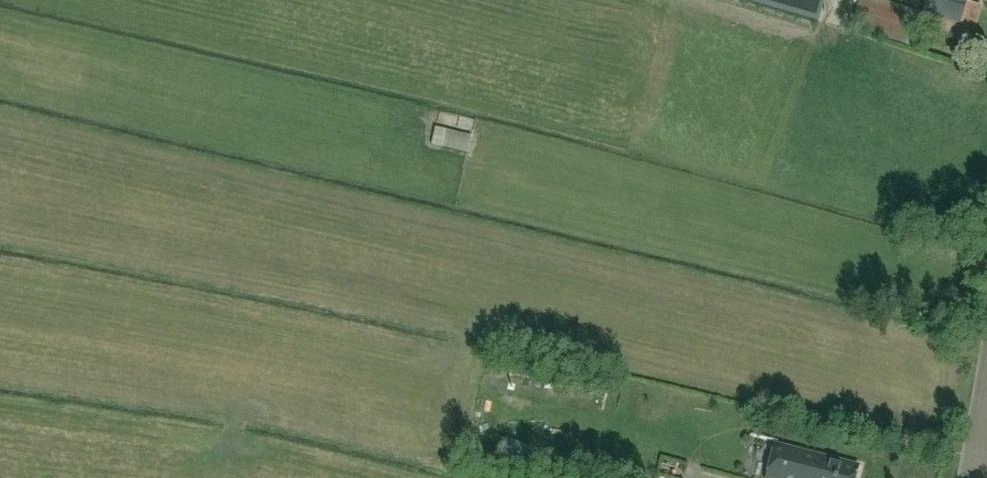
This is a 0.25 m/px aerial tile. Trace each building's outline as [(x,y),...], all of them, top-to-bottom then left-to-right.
[(818,22),(825,0),(744,0),(818,22)] [(961,24),(967,0),(966,0),(927,0),(923,14),(961,24)] [(920,30),(856,11),(850,29),(914,49),(920,30)] [(434,145),(437,130),(420,128),(418,142),(434,145)] [(469,147),(471,136),(446,130),(442,146),(449,148),(467,152),(469,147)] [(775,444),(766,477),(856,477),(860,460),(844,456),(842,461),(775,444)]
